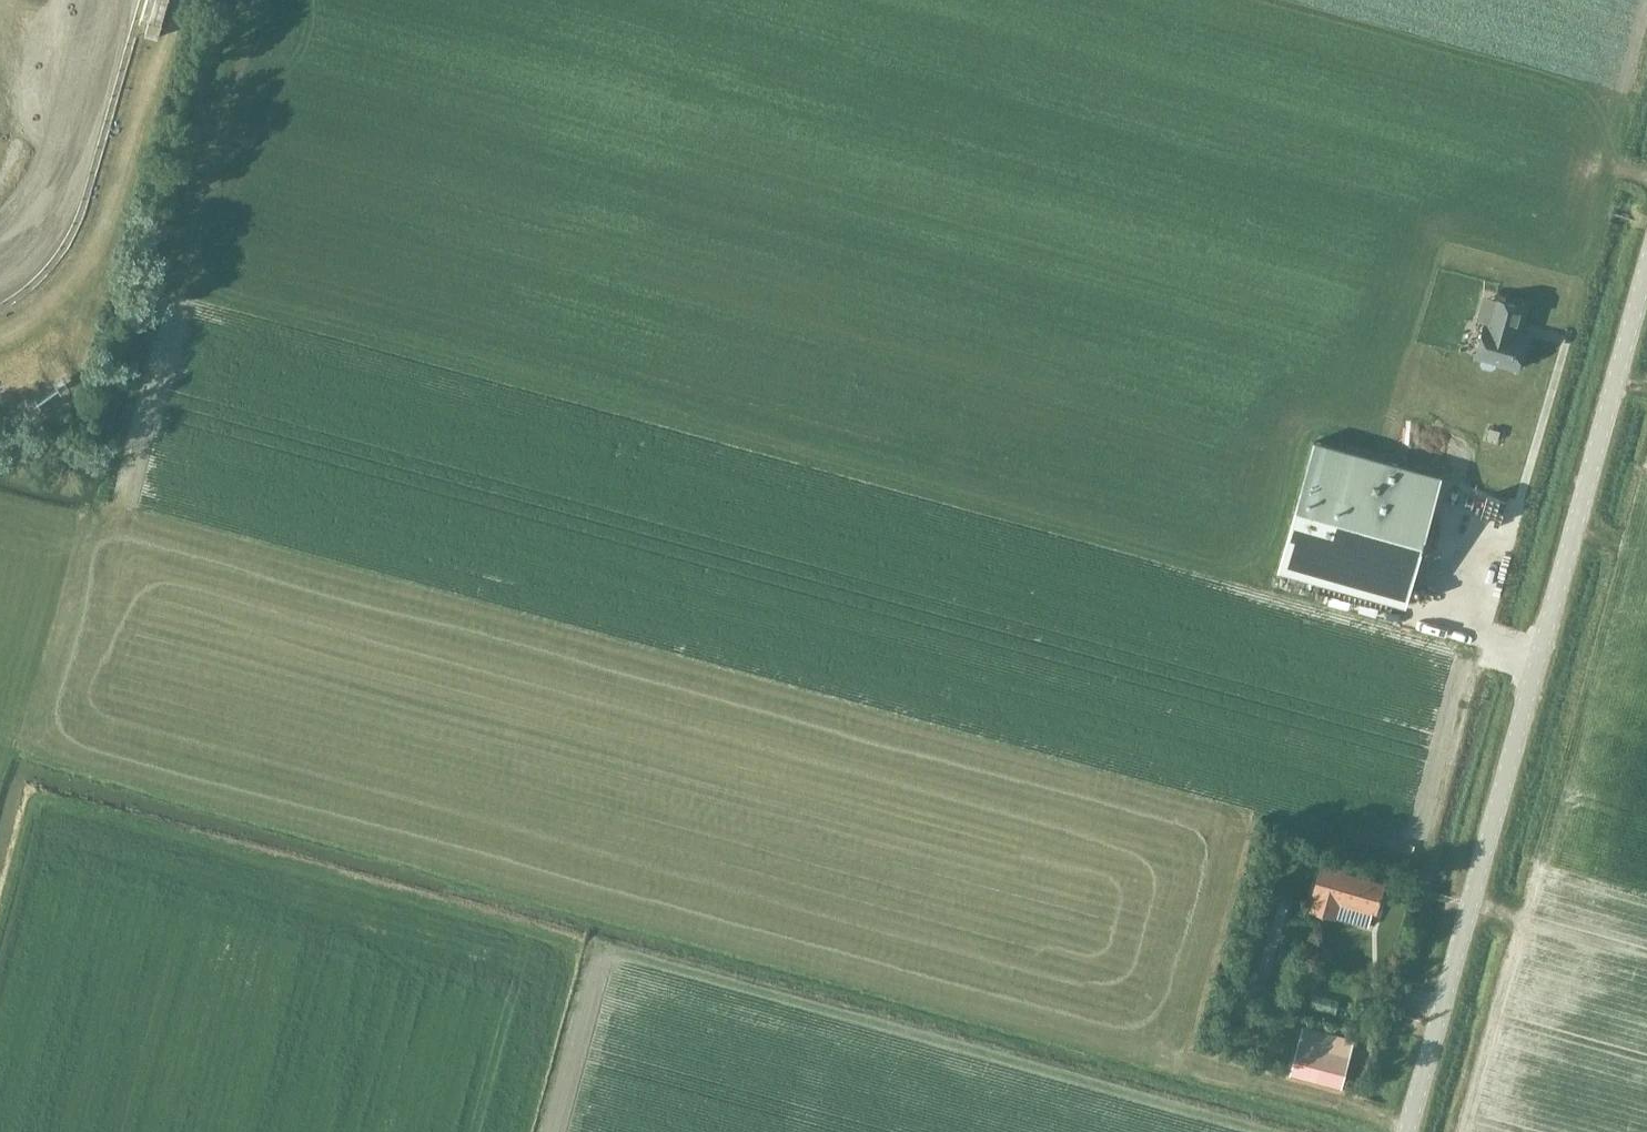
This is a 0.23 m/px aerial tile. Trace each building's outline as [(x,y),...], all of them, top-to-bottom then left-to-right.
[(1484,324),(1475,357),(1482,359),(1481,362),(1483,366),(1490,368),(1494,366),(1495,362),(1518,369),(1527,336),(1517,333),(1524,306),(1495,298),(1487,325),(1484,324)] [(1442,476),(1313,440),(1277,570),(1406,606),(1442,476)] [(1384,881),(1345,871),(1345,870),(1321,863),(1308,911),(1336,919),(1336,918),(1368,927),(1373,910),(1376,911),(1384,881)] [(1355,1039),(1302,1025),(1289,1075),(1342,1088),(1355,1039)]
